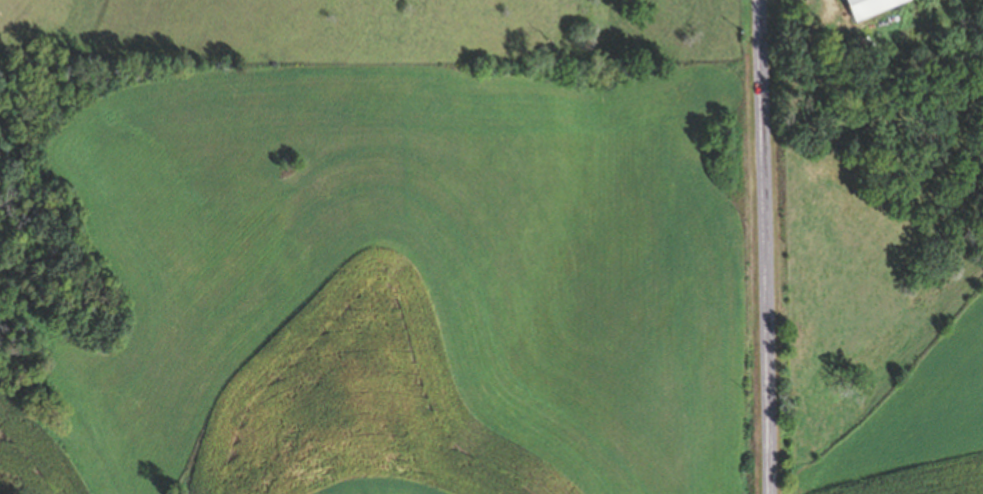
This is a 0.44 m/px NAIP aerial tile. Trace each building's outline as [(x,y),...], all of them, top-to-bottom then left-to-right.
[(913,0),(849,0),(856,21),(913,0)]
